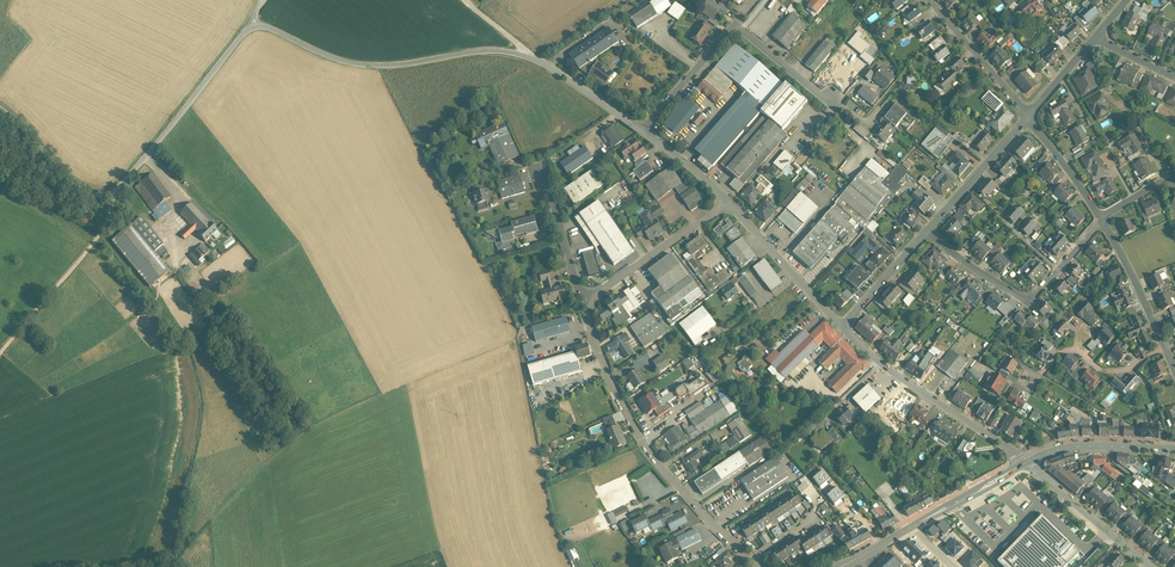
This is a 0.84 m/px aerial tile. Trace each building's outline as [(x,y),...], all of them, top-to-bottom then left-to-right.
[(650,4),(657,16),(658,16),(671,7),(667,0),(656,0),(650,4)] [(711,0),(706,0),(704,3),(706,5),(701,12),(713,20),(718,13),(721,10),(718,8),(719,6),(715,3),(716,2),(714,1),(713,1),(711,0)] [(808,7),(817,14),(825,5),(826,5),(829,2),(828,1),(829,0),(813,0),(808,7)] [(891,2),(897,10),(908,2),(906,0),(893,0),(891,2)] [(943,3),(948,9),(954,5),(958,2),(959,1),(958,0),(947,0),(943,3)] [(1036,4),(1041,9),(1046,6),(1042,2),(1041,0),(1040,0),(1036,4)] [(1092,0),(1088,0),(1087,2),(1090,6),(1089,7),(1093,11),(1098,6),(1097,6),(1092,0)] [(649,2),(629,15),(632,20),(631,20),(632,21),(637,28),(657,16),(650,4),(649,2)] [(675,3),(668,14),(678,21),(686,10),(675,3)] [(1009,8),(1012,12),(1018,6),(1015,3),(1009,8)] [(1036,4),(1035,3),(1032,6),(1029,6),(1026,3),(1019,9),(1023,12),(1019,16),(1025,23),(1029,19),(1031,19),(1034,23),(1041,17),(1038,13),(1041,10),(1036,4)] [(729,10),(721,4),(719,6),(718,8),(721,10),(718,13),(724,17),(729,10)] [(1153,9),(1144,4),(1141,9),(1151,13),(1153,9)] [(910,10),(904,15),(910,23),(922,14),(915,6),(910,10)] [(907,7),(901,12),(904,15),(910,10),(907,7)] [(1093,11),(1089,7),(1081,14),(1084,18),(1081,21),(1080,21),(1085,26),(1086,27),(1088,27),(1089,26),(1089,24),(1088,22),(1097,15),(1093,11)] [(1151,13),(1141,9),(1139,14),(1148,18),(1151,13)] [(870,23),(879,16),(876,13),(867,20),(870,23)] [(979,23),(970,13),(963,19),(966,21),(961,25),(969,33),(977,26),(979,24),(979,23)] [(1139,18),(1129,13),(1122,27),(1132,32),(1139,18)] [(708,21),(699,15),(697,19),(702,22),(706,25),(708,21)] [(806,27),(792,15),(772,38),(787,50),(806,27)] [(1081,21),(1078,18),(1076,18),(1074,20),(1082,28),(1085,26),(1080,21),(1081,21)] [(917,20),(910,25),(912,29),(919,23),(917,20)] [(988,26),(983,20),(979,23),(979,24),(977,26),(982,31),(988,26)] [(702,22),(691,38),(700,45),(711,28),(706,25),(702,22)] [(922,26),(916,30),(916,31),(920,35),(919,36),(920,37),(923,36),(925,38),(923,39),(924,40),(935,31),(927,22),(922,26)] [(1169,22),(1165,30),(1169,32),(1169,33),(1172,34),(1174,29),(1174,25),(1169,22)] [(919,23),(912,29),(915,32),(916,31),(916,30),(922,26),(919,23)] [(1165,30),(1154,25),(1154,24),(1153,24),(1152,24),(1147,34),(1155,38),(1151,46),(1160,51),(1164,42),(1165,42),(1169,33),(1169,32),(1165,30)] [(1068,30),(1063,34),(1065,36),(1070,41),(1071,42),(1081,33),(1074,25),(1068,30)] [(1060,30),(1063,34),(1068,30),(1064,26),(1060,30)] [(569,55),(579,70),(588,64),(619,43),(608,28),(569,55)] [(988,37),(981,44),(986,50),(994,44),(993,43),(999,38),(994,33),(988,37)] [(985,34),(978,40),(981,44),(988,37),(985,34)] [(1008,36),(999,44),(1002,47),(1011,40),(1008,36)] [(1062,38),(1067,44),(1070,41),(1065,36),(1062,38)] [(940,37),(930,45),(935,51),(943,45),(943,46),(946,44),(940,37)] [(837,45),(828,38),(824,42),(834,50),(837,45)] [(1062,38),(1058,41),(1064,48),(1067,45),(1067,44),(1062,38)] [(1064,48),(1058,41),(1054,44),(1056,46),(1060,51),(1064,48)] [(824,42),(805,65),(815,73),(834,50),(824,42)] [(734,83),(765,108),(784,86),(770,74),(749,56),(735,44),(716,68),(734,83)] [(935,51),(932,54),(939,62),(950,54),(943,46),(943,45),(935,51)] [(1056,46),(1048,53),(1046,52),(1042,56),(1044,58),(1049,64),(1050,65),(1063,54),(1060,51),(1056,46)] [(1010,60),(1000,49),(990,58),(1000,69),(1010,60)] [(951,70),(947,73),(948,74),(941,80),(940,79),(936,82),(945,93),(959,80),(959,79),(955,74),(965,66),(958,57),(948,66),(951,70)] [(1049,64),(1044,58),(1041,61),(1046,67),(1049,64)] [(1046,67),(1041,61),(1035,66),(1041,72),(1046,67)] [(1088,68),(1090,71),(1095,68),(1092,62),(1085,65),(1087,68),(1088,68)] [(1124,66),(1118,63),(1114,70),(1118,72),(1119,72),(1121,73),(1124,66)] [(598,64),(595,68),(588,64),(579,70),(604,87),(611,77),(614,79),(617,75),(609,69),(608,70),(598,64)] [(1138,71),(1125,65),(1124,66),(1121,73),(1119,78),(1126,82),(1126,83),(1132,85),(1135,79),(1138,72),(1138,71)] [(894,78),(879,66),(875,71),(878,73),(875,77),(876,77),(874,79),(877,82),(877,83),(881,86),(882,85),(886,89),(894,78)] [(734,83),(716,68),(704,81),(723,97),(734,83)] [(1072,79),(1083,97),(1100,87),(1090,71),(1088,68),(1087,68),(1079,74),(1080,75),(1072,79)] [(1029,69),(1025,72),(1032,80),(1035,77),(1029,69)] [(867,70),(863,75),(869,81),(874,75),(867,70)] [(1032,80),(1025,72),(1016,81),(1027,94),(1037,85),(1032,80)] [(1164,84),(1148,76),(1141,90),(1149,94),(1151,89),(1159,93),(1160,93),(1164,85),(1164,84)] [(915,78),(907,77),(906,85),(915,86),(915,78)] [(723,97),(704,81),(699,88),(717,103),(723,97)] [(973,82),(967,89),(973,94),(979,87),(973,82)] [(765,108),(761,112),(764,116),(764,115),(787,135),(788,135),(783,131),(807,103),(786,84),(784,86),(765,108)] [(879,97),(865,85),(857,94),(872,106),(879,97)] [(1160,93),(1159,93),(1159,94),(1163,96),(1167,87),(1164,85),(1160,93)] [(1113,92),(1106,88),(1102,90),(1106,96),(1113,92)] [(1173,89),(1166,102),(1172,105),(1174,101),(1174,89),(1173,89)] [(989,91),(983,98),(989,103),(995,96),(989,91)] [(1102,94),(1088,103),(1091,109),(1092,109),(1098,117),(1103,114),(1104,116),(1109,113),(1103,103),(1106,101),(1101,93),(1102,94)] [(995,96),(989,103),(999,112),(1003,108),(1001,107),(1003,104),(995,96)] [(760,113),(742,97),(695,151),(712,167),(760,113)] [(687,98),(664,124),(678,136),(701,109),(687,98)] [(1064,101),(1049,110),(1053,118),(1055,120),(1060,117),(1066,127),(1076,121),(1064,101)] [(894,104),(880,120),(883,122),(894,131),(900,124),(907,115),(907,114),(894,104)] [(1013,117),(1003,108),(999,112),(993,119),(992,118),(991,119),(992,119),(988,123),(999,132),(1013,117)] [(699,114),(692,122),(698,127),(704,118),(699,114)] [(764,116),(741,142),(764,162),(787,135),(764,115),(764,116)] [(915,122),(907,115),(900,124),(908,130),(915,122)] [(1103,127),(1113,123),(1111,118),(1101,123),(1103,127)] [(883,122),(874,134),(877,136),(876,137),(877,138),(878,140),(880,140),(880,139),(884,142),(886,144),(893,136),(891,135),(894,131),(883,122)] [(503,123),(475,136),(481,148),(487,145),(488,144),(508,134),(503,123)] [(869,133),(858,124),(853,129),(865,139),(869,133)] [(954,139),(938,125),(921,146),(938,160),(955,139),(954,139)] [(1083,134),(1079,127),(1070,133),(1078,147),(1079,147),(1088,141),(1084,134),(1083,134)] [(615,128),(606,134),(612,144),(611,145),(613,148),(624,140),(615,128)] [(1130,137),(1134,135),(1139,132),(1137,128),(1128,133),(1130,137)] [(508,134),(488,144),(487,145),(487,146),(488,145),(490,148),(499,166),(519,157),(508,134)] [(972,142),(963,134),(960,138),(957,141),(967,149),(972,142)] [(983,135),(974,145),(982,151),(991,141),(983,135)] [(1143,150),(1134,135),(1130,137),(1124,140),(1125,141),(1118,145),(1121,149),(1122,149),(1124,152),(1129,149),(1134,156),(1141,152),(1143,150)] [(1023,138),(1022,137),(1016,144),(1027,153),(1032,147),(1033,147),(1023,138)] [(1039,147),(1031,138),(1024,137),(1023,138),(1033,147),(1032,147),(1035,150),(1039,147)] [(634,142),(620,151),(625,158),(631,155),(635,161),(646,154),(641,147),(639,149),(634,142)] [(764,162),(741,142),(721,165),(726,170),(736,179),(738,180),(739,180),(744,185),(764,162)] [(1027,153),(1016,144),(1011,150),(1016,155),(1022,159),(1027,153)] [(585,147),(560,164),(568,175),(593,159),(585,147)] [(970,164),(956,152),(949,160),(958,167),(954,172),(958,176),(959,177),(970,164)] [(1106,171),(1095,153),(1082,161),(1086,167),(1089,165),(1096,177),(1104,173),(1106,171)] [(897,166),(885,155),(883,158),(896,168),(897,166)] [(1022,159),(1016,155),(1014,157),(1022,164),(1024,161),(1022,159)] [(1045,155),(1038,163),(1042,166),(1048,158),(1045,155)] [(1145,159),(1142,155),(1135,159),(1137,164),(1145,159)] [(1005,160),(1001,165),(999,163),(995,168),(1003,175),(1005,177),(1009,172),(1008,171),(1011,168),(1012,169),(1014,171),(1018,166),(1007,156),(1004,160),(1005,160)] [(1137,164),(1133,166),(1140,177),(1141,178),(1143,177),(1145,181),(1155,175),(1146,158),(1145,159),(1137,164)] [(850,186),(878,209),(881,211),(895,195),(882,184),(890,175),(872,160),(865,167),(850,186)] [(647,162),(633,171),(640,181),(654,172),(647,162)] [(1054,168),(1049,164),(1045,168),(1044,168),(1042,170),(1042,171),(1043,173),(1041,175),(1047,180),(1046,180),(1050,184),(1051,183),(1055,187),(1061,180),(1057,176),(1059,174),(1053,169),(1054,168)] [(774,165),(770,171),(775,175),(780,170),(774,165)] [(947,172),(939,165),(936,168),(945,175),(948,172),(947,172)] [(890,175),(882,184),(895,195),(901,188),(897,184),(907,174),(897,166),(896,168),(890,175)] [(671,169),(646,186),(657,200),(675,188),(678,192),(686,186),(683,182),(681,183),(671,169)] [(954,172),(950,169),(947,172),(948,172),(955,178),(958,176),(954,172)] [(592,170),(564,190),(575,205),(603,186),(592,170)] [(955,178),(948,172),(945,175),(946,176),(953,182),(955,178)] [(1096,177),(1091,179),(1094,184),(1099,181),(1106,176),(1104,173),(1096,177)] [(170,198),(152,175),(141,184),(158,206),(165,202),(170,198)] [(521,175),(497,182),(502,199),(526,193),(521,175)] [(1005,177),(1003,175),(998,180),(1005,186),(1010,181),(1005,177)] [(931,183),(924,176),(918,183),(928,191),(932,186),(930,185),(931,183)] [(946,176),(939,184),(934,180),(931,183),(930,185),(932,186),(942,195),(954,183),(953,182),(946,176)] [(770,185),(761,177),(757,181),(760,184),(758,187),(758,188),(756,190),(761,195),(762,196),(765,193),(764,192),(770,185)] [(736,179),(730,186),(737,193),(744,185),(739,180),(738,180),(736,179)] [(997,179),(993,184),(996,187),(1000,192),(1005,186),(998,180),(997,179)] [(1101,184),(1097,187),(1100,192),(1104,189),(1109,197),(1117,192),(1110,179),(1101,184)] [(987,180),(978,191),(982,194),(984,192),(988,196),(996,187),(993,184),(987,180)] [(801,183),(782,205),(787,210),(801,193),(806,188),(801,183)] [(158,206),(141,184),(135,188),(152,210),(158,206)] [(693,189),(689,184),(686,186),(678,192),(681,198),(682,198),(688,206),(687,206),(691,212),(703,204),(700,199),(700,198),(693,189)] [(1057,191),(1053,194),(1054,195),(1059,199),(1067,189),(1062,185),(1057,191)] [(751,186),(743,195),(742,195),(742,196),(741,197),(751,206),(761,195),(756,190),(751,186)] [(878,209),(850,186),(835,204),(836,204),(862,227),(865,229),(866,228),(870,224),(867,221),(878,209)] [(1067,189),(1059,199),(1064,204),(1067,200),(1073,194),(1067,189)] [(487,190),(473,194),(479,212),(482,211),(480,204),(488,202),(487,197),(489,197),(487,190)] [(934,204),(920,192),(915,197),(920,201),(915,206),(915,207),(919,210),(925,215),(934,204)] [(688,212),(691,212),(679,196),(677,197),(674,193),(674,198),(680,198),(680,210),(678,212),(681,215),(684,215),(684,209),(687,207),(689,211),(688,212)] [(801,193),(787,210),(804,225),(818,208),(801,193)] [(971,194),(960,207),(961,207),(967,213),(972,208),(978,212),(984,206),(971,194)] [(1156,200),(1142,206),(1145,213),(1146,216),(1147,216),(1160,210),(1156,200)] [(515,201),(508,203),(510,210),(517,208),(515,201)] [(158,206),(152,210),(159,220),(171,212),(165,202),(158,206)] [(488,202),(480,204),(482,211),(490,209),(488,202)] [(599,202),(580,215),(587,226),(607,213),(599,202)] [(765,202),(755,213),(765,222),(775,211),(765,202)] [(204,217),(191,203),(180,214),(191,225),(193,227),(204,217)] [(836,204),(793,254),(811,270),(834,243),(835,243),(839,238),(843,242),(847,238),(848,239),(853,233),(852,232),(854,230),(857,233),(862,227),(836,204)] [(919,210),(915,207),(915,206),(914,205),(911,208),(917,213),(919,210)] [(659,206),(650,213),(648,211),(648,212),(650,214),(644,218),(649,225),(643,229),(642,229),(645,234),(650,241),(655,237),(663,231),(655,220),(655,221),(654,219),(663,212),(659,206)] [(967,213),(961,207),(958,211),(959,212),(964,217),(967,213)] [(1019,210),(1017,211),(1014,208),(1006,216),(1014,223),(1019,217),(1022,213),(1019,210)] [(1068,213),(1065,217),(1077,228),(1085,219),(1073,208),(1068,213)] [(878,209),(867,221),(870,224),(873,220),(881,211),(878,209)] [(804,225),(787,210),(777,221),(780,224),(782,224),(783,223),(796,234),(804,225)] [(1065,210),(1060,217),(1063,219),(1065,217),(1068,213),(1065,210)] [(920,221),(908,211),(902,219),(906,222),(911,227),(913,229),(920,221)] [(964,217),(959,212),(954,217),(961,223),(965,218),(964,217)] [(1022,213),(1019,217),(1023,221),(1027,215),(1023,212),(1022,213)] [(634,252),(607,213),(587,226),(614,266),(634,252)] [(1146,216),(1145,213),(1142,215),(1147,225),(1150,224),(1147,216),(1146,216)] [(542,214),(535,216),(537,223),(545,221),(542,214)] [(163,245),(141,217),(131,225),(154,253),(163,246),(163,245)] [(204,217),(193,227),(195,230),(199,234),(198,235),(205,243),(213,236),(215,238),(216,238),(219,235),(219,234),(217,232),(217,231),(210,223),(204,217)] [(534,217),(512,223),(513,228),(514,232),(515,234),(517,235),(526,233),(525,227),(536,224),(534,217)] [(735,228),(728,219),(725,221),(728,225),(723,229),(720,225),(713,231),(717,237),(723,232),(731,243),(740,236),(741,235),(736,227),(735,228)] [(952,219),(942,230),(951,239),(962,227),(952,219)] [(873,220),(870,224),(866,228),(872,234),(879,226),(873,220)] [(1028,220),(1020,229),(1028,235),(1033,230),(1036,226),(1036,225),(1033,223),(1030,223),(1028,220)] [(1129,220),(1120,225),(1125,236),(1134,232),(1129,220)] [(536,224),(525,227),(526,233),(527,234),(538,231),(536,224)] [(1036,226),(1033,230),(1036,233),(1041,227),(1037,224),(1036,225),(1036,226)] [(154,253),(131,225),(112,241),(149,287),(169,271),(158,258),(154,253)] [(190,227),(181,236),(185,240),(195,230),(193,227),(191,225),(190,226),(190,227)] [(513,228),(501,231),(501,229),(487,233),(499,240),(501,239),(502,242),(498,244),(497,245),(498,250),(500,251),(506,249),(507,247),(515,245),(512,233),(514,232),(513,228)] [(642,228),(635,232),(639,238),(645,234),(642,229),(643,229),(642,228)] [(872,234),(866,228),(865,229),(862,233),(867,237),(868,238),(872,234)] [(898,229),(889,239),(898,246),(902,242),(901,241),(906,236),(898,229)] [(877,238),(872,234),(868,238),(873,242),(877,238)] [(698,238),(689,245),(686,248),(689,252),(683,257),(686,260),(692,256),(696,261),(703,255),(700,251),(705,247),(706,248),(709,247),(700,235),(697,237),(698,238)] [(1063,239),(1059,235),(1059,236),(1054,242),(1062,250),(1068,243),(1063,239)] [(740,236),(731,243),(733,245),(742,239),(740,236)] [(873,242),(868,238),(867,237),(854,251),(859,256),(860,256),(867,248),(876,255),(881,249),(873,242)] [(982,240),(978,237),(973,243),(977,245),(980,242),(982,240)] [(756,258),(742,239),(733,245),(727,250),(742,269),(756,258)] [(969,241),(964,246),(967,250),(972,244),(969,241)] [(980,242),(977,245),(971,251),(977,256),(985,246),(980,242)] [(1062,250),(1054,242),(1048,248),(1052,252),(1057,256),(1062,250)] [(209,252),(202,244),(199,247),(205,255),(209,252)] [(163,246),(154,253),(158,258),(167,251),(163,246)] [(991,251),(985,246),(977,256),(982,261),(990,252),(991,251)] [(1103,256),(1092,247),(1093,246),(1092,246),(1086,253),(1087,252),(1097,262),(1097,263),(1103,256)] [(199,247),(192,253),(199,261),(205,255),(199,247)] [(859,256),(854,251),(850,247),(846,251),(849,254),(856,260),(857,261),(861,257),(860,256),(859,256)] [(994,247),(991,251),(990,252),(993,255),(998,250),(994,247)] [(1048,248),(1046,247),(1044,250),(1049,255),(1052,252),(1048,248)] [(890,256),(882,249),(881,249),(876,255),(870,261),(873,264),(869,267),(874,272),(878,268),(878,269),(890,256)] [(946,261),(934,250),(923,262),(928,266),(931,263),(938,270),(946,261)] [(998,250),(993,255),(996,258),(1000,254),(1001,253),(998,250)] [(594,251),(583,254),(589,277),(600,274),(594,251)] [(201,264),(192,253),(189,256),(198,267),(201,264)] [(671,254),(648,272),(661,288),(666,295),(689,278),(671,254)] [(1000,254),(996,258),(991,264),(996,269),(1005,259),(1000,254)] [(696,261),(692,256),(686,260),(708,289),(710,292),(715,289),(718,287),(722,284),(717,278),(710,268),(704,272),(696,261)] [(1010,263),(1005,259),(996,269),(1002,273),(1007,267),(1010,264),(1010,263)] [(765,260),(753,269),(772,293),(783,285),(765,260)] [(1015,265),(1012,262),(1010,263),(1010,264),(1007,267),(1010,270),(1015,265)] [(1039,266),(1035,262),(1035,263),(1030,269),(1039,277),(1044,270),(1039,266)] [(946,265),(940,271),(943,273),(948,267),(946,265)] [(1082,272),(1074,265),(1068,272),(1072,275),(1076,279),(1076,278),(1082,272)] [(858,266),(846,280),(858,290),(870,277),(858,266)] [(943,273),(941,275),(945,278),(946,277),(946,276),(952,270),(949,267),(943,273)] [(1117,267),(1107,272),(1111,281),(1121,276),(1117,267)] [(952,270),(946,276),(946,277),(956,286),(963,277),(954,268),(952,270)] [(1097,268),(1093,274),(1096,277),(1101,271),(1097,268)] [(1039,277),(1030,269),(1024,275),(1028,279),(1033,283),(1039,277)] [(923,280),(912,271),(908,275),(910,276),(904,283),(910,289),(912,290),(913,290),(916,287),(917,288),(923,280)] [(725,272),(717,278),(722,284),(728,279),(730,278),(725,272)] [(1028,279),(1024,275),(1022,274),(1019,277),(1025,282),(1028,279)] [(1158,276),(1158,275),(1156,276),(1149,279),(1154,291),(1159,288),(1163,286),(1161,282),(1158,276)] [(758,293),(745,276),(738,280),(751,298),(758,293)] [(666,295),(662,299),(671,310),(675,315),(679,312),(702,295),(689,278),(666,295)] [(736,278),(731,281),(733,284),(732,285),(735,289),(736,288),(735,286),(739,282),(736,278)] [(722,284),(718,287),(720,289),(727,284),(730,282),(728,279),(722,284)] [(564,286),(553,289),(551,280),(546,281),(549,290),(541,292),(543,301),(551,299),(552,302),(556,301),(557,303),(563,301),(562,300),(567,298),(564,286)] [(729,287),(722,292),(725,296),(722,299),(724,301),(727,299),(728,300),(738,293),(735,289),(732,285),(733,284),(731,281),(730,282),(727,284),(729,287)] [(976,286),(971,281),(964,289),(958,295),(958,296),(963,300),(966,297),(968,299),(970,299),(971,298),(976,302),(981,297),(984,294),(976,286)] [(1068,287),(1061,281),(1054,289),(1060,295),(1068,287)] [(907,293),(910,289),(904,283),(902,282),(899,285),(907,293)] [(1121,282),(1114,285),(1118,295),(1125,292),(1121,282)] [(1163,286),(1159,288),(1161,293),(1171,288),(1169,284),(1163,286)] [(893,285),(879,301),(882,304),(887,309),(901,293),(893,285)] [(961,286),(955,293),(958,296),(958,295),(964,289),(961,286)] [(636,287),(630,291),(634,297),(640,293),(636,287)] [(661,288),(652,295),(658,302),(662,299),(666,295),(661,288)] [(630,291),(629,290),(629,289),(624,293),(629,301),(635,309),(640,305),(634,297),(630,291)] [(715,289),(710,292),(708,289),(705,291),(709,298),(717,292),(715,289)] [(912,290),(910,289),(907,293),(909,294),(913,297),(917,293),(913,290),(912,290)] [(846,290),(842,295),(840,293),(832,300),(836,305),(837,305),(841,309),(848,302),(853,296),(848,291),(848,292),(846,290)] [(1118,295),(1117,295),(1118,298),(1113,300),(1116,308),(1122,306),(1124,311),(1134,306),(1132,301),(1130,296),(1129,296),(1127,291),(1125,292),(1118,295)] [(625,294),(617,299),(622,306),(629,301),(625,294)] [(903,301),(908,308),(915,299),(913,297),(909,294),(903,301)] [(994,294),(986,303),(995,311),(997,309),(1003,303),(994,294)] [(1168,295),(1157,299),(1160,305),(1161,304),(1163,311),(1169,309),(1172,307),(1171,307),(1169,301),(1170,300),(1168,295)] [(981,297),(976,302),(975,303),(978,306),(984,300),(981,297)] [(617,298),(613,300),(612,298),(608,301),(610,303),(603,307),(605,310),(598,314),(602,319),(612,313),(622,306),(617,299),(617,298)] [(671,310),(662,299),(658,302),(666,314),(671,310)] [(1052,310),(1042,301),(1035,310),(1041,315),(1044,318),(1051,310),(1052,310)] [(1085,302),(1075,312),(1083,319),(1083,318),(1090,311),(1092,309),(1085,302)] [(1003,303),(997,309),(1006,317),(1013,309),(1006,303),(1005,305),(1003,303)] [(622,306),(612,313),(616,318),(613,321),(618,328),(631,319),(622,306)] [(703,307),(680,325),(693,343),(717,326),(703,307)] [(1018,309),(1011,317),(1014,320),(1020,313),(1021,312),(1018,309)] [(1074,316),(1066,309),(1061,315),(1069,322),(1074,316)] [(671,310),(666,314),(670,319),(674,316),(675,315),(671,310)] [(1044,318),(1047,320),(1054,313),(1051,310),(1044,318)] [(635,325),(632,328),(644,347),(670,330),(663,319),(658,323),(653,316),(658,313),(656,311),(641,321),(635,325)] [(1090,311),(1083,318),(1093,327),(1097,322),(1098,322),(1099,321),(1099,320),(1100,319),(1090,311)] [(1020,313),(1014,320),(1022,327),(1024,325),(1032,332),(1039,324),(1033,319),(1031,317),(1028,320),(1020,313)] [(1044,318),(1041,315),(1038,318),(1044,324),(1047,320),(1044,318)] [(1069,322),(1061,315),(1058,319),(1061,322),(1062,321),(1066,325),(1069,322)] [(1044,324),(1038,318),(1035,316),(1033,319),(1039,324),(1046,330),(1049,328),(1044,324)] [(868,320),(865,317),(862,320),(870,328),(871,327),(873,325),(868,320)] [(532,328),(536,342),(570,332),(566,318),(532,328)] [(1150,343),(1140,319),(1138,318),(1133,320),(1132,322),(1135,328),(1128,331),(1128,333),(1130,338),(1132,339),(1138,336),(1143,346),(1144,347),(1149,345),(1150,345),(1150,343)] [(862,320),(855,328),(860,332),(864,335),(870,328),(862,320)] [(1066,325),(1062,321),(1061,322),(1054,329),(1062,337),(1064,335),(1065,336),(1068,332),(1067,331),(1070,328),(1066,325)] [(785,361),(775,351),(766,360),(776,370),(785,379),(823,341),(831,349),(838,343),(842,339),(825,322),(785,361)] [(887,325),(883,330),(887,334),(891,328),(887,325)] [(1024,325),(1022,327),(1021,328),(1029,335),(1032,332),(1024,325)] [(879,335),(871,327),(870,328),(864,335),(872,343),(879,335)] [(626,334),(619,338),(620,339),(607,347),(608,349),(608,350),(609,351),(609,350),(611,352),(619,347),(627,359),(632,355),(624,344),(630,340),(626,334)] [(867,364),(842,339),(838,343),(831,349),(818,362),(826,370),(840,357),(848,365),(828,385),(837,394),(862,369),(867,364)] [(891,345),(886,341),(880,350),(888,355),(899,341),(895,339),(891,345)] [(899,341),(888,355),(896,362),(898,358),(900,359),(902,357),(900,356),(902,353),(898,350),(902,344),(899,341)] [(1129,348),(1123,341),(1119,346),(1125,352),(1129,348)] [(531,342),(522,345),(525,357),(534,354),(531,342)] [(911,343),(906,350),(910,353),(915,346),(911,343)] [(1050,353),(1041,345),(1033,354),(1042,363),(1050,353)] [(1149,345),(1144,347),(1145,349),(1141,353),(1143,356),(1151,348),(1149,345)] [(577,349),(576,349),(577,353),(579,359),(590,356),(587,346),(577,349)] [(1119,346),(1110,355),(1119,363),(1127,354),(1125,352),(1119,346)] [(940,369),(952,379),(966,362),(953,352),(945,363),(940,369)] [(577,353),(542,363),(548,382),(583,372),(579,359),(577,353)] [(744,360),(740,363),(731,353),(722,360),(728,367),(726,373),(727,378),(732,385),(737,380),(733,375),(733,373),(733,371),(737,368),(738,369),(739,368),(740,368),(739,369),(742,373),(746,373),(750,370),(749,369),(753,367),(748,362),(749,361),(746,357),(743,359),(744,360)] [(927,356),(922,353),(919,359),(920,360),(923,362),(927,356)] [(664,356),(654,362),(660,373),(671,366),(664,356)] [(1073,357),(1068,357),(1064,361),(1062,363),(1063,363),(1070,370),(1078,362),(1073,357)] [(1018,364),(1007,358),(1005,362),(1003,361),(1002,361),(1001,363),(1001,364),(1003,365),(1001,368),(1012,375),(1018,364)] [(1064,361),(1061,358),(1056,364),(1059,367),(1063,363),(1062,363),(1064,361)] [(688,359),(683,363),(688,370),(689,370),(694,366),(688,359)] [(913,362),(907,370),(914,375),(920,367),(917,365),(913,362)] [(542,363),(528,367),(534,387),(548,382),(542,363)] [(1161,363),(1156,365),(1154,364),(1152,365),(1152,367),(1151,368),(1155,379),(1156,379),(1162,376),(1166,374),(1161,363)] [(922,368),(920,367),(914,375),(921,379),(926,371),(922,368)] [(1084,374),(1077,368),(1070,376),(1076,381),(1079,378),(1081,380),(1085,376),(1084,375),(1084,374)] [(637,370),(627,377),(635,389),(645,383),(637,370)] [(1009,375),(1001,370),(999,374),(1007,379),(1009,375)] [(1099,380),(1089,371),(1087,373),(1086,372),(1084,374),(1084,375),(1085,376),(1081,380),(1085,383),(1091,388),(1099,380)] [(714,374),(709,378),(714,383),(719,380),(714,374)] [(1006,383),(992,374),(984,386),(999,395),(1006,383)] [(1125,385),(1124,386),(1125,386),(1120,391),(1126,396),(1139,381),(1133,376),(1125,385)] [(1120,382),(1116,378),(1111,385),(1115,388),(1116,387),(1120,382)] [(689,386),(684,385),(677,390),(676,394),(678,397),(678,398),(682,399),(688,395),(689,397),(691,398),(708,386),(706,383),(697,381),(689,386)] [(775,381),(768,384),(771,391),(777,389),(775,381)] [(1120,382),(1116,387),(1120,391),(1125,386),(1124,386),(1125,385),(1120,382)] [(868,385),(852,400),(864,413),(880,399),(868,385)] [(1021,392),(1015,388),(1011,394),(1012,395),(1017,398),(1021,392)] [(677,390),(662,399),(661,399),(665,405),(662,407),(660,406),(654,411),(659,417),(671,409),(668,403),(678,397),(676,394),(677,390)] [(971,400),(959,392),(956,396),(955,397),(957,398),(954,402),(965,410),(971,400)] [(912,398),(904,393),(899,400),(898,399),(897,402),(893,407),(903,413),(906,408),(912,398)] [(659,396),(658,396),(655,398),(653,396),(651,395),(647,398),(645,398),(640,401),(640,403),(646,414),(649,414),(654,411),(660,406),(662,407),(665,405),(661,399),(659,396)] [(1017,398),(1012,395),(1008,401),(1015,405),(1019,399),(1017,398)] [(738,411),(728,396),(720,401),(730,416),(738,411)] [(893,407),(897,402),(893,399),(887,406),(892,409),(893,407)] [(1026,403),(1019,399),(1015,405),(1022,409),(1026,403)] [(1106,409),(1109,405),(1103,400),(1100,404),(1106,409)] [(706,410),(690,421),(694,425),(700,435),(730,416),(720,401),(706,410)] [(700,402),(685,412),(690,421),(706,410),(700,402)] [(984,404),(980,410),(977,415),(980,417),(979,418),(983,421),(984,420),(987,422),(994,411),(984,404)] [(856,412),(850,405),(845,409),(851,416),(856,412)] [(927,413),(917,406),(910,417),(911,417),(910,419),(910,421),(912,422),(914,422),(915,420),(920,423),(921,423),(924,418),(927,413)] [(1166,410),(1168,416),(1173,413),(1174,413),(1174,412),(1173,407),(1166,410)] [(845,409),(844,408),(842,411),(841,410),(837,414),(838,414),(835,417),(843,426),(848,421),(849,422),(853,418),(851,416),(845,409)] [(910,410),(906,408),(903,413),(902,415),(905,418),(910,410)] [(1034,410),(1029,419),(1038,423),(1043,415),(1034,410)] [(1078,416),(1072,412),(1071,413),(1068,417),(1074,421),(1075,421),(1077,417),(1078,416)] [(565,416),(569,425),(574,423),(570,414),(565,416)] [(888,429),(876,415),(870,421),(882,435),(888,429)] [(612,416),(603,420),(604,423),(607,430),(608,431),(617,427),(612,416)] [(735,416),(726,423),(728,426),(737,419),(735,416)] [(1022,424),(1009,416),(1006,421),(1007,421),(1004,426),(1001,432),(1011,438),(1017,430),(1017,431),(1022,424)] [(737,419),(728,426),(740,443),(752,436),(740,418),(737,419)] [(924,418),(921,423),(920,423),(919,425),(920,428),(923,430),(929,421),(924,418)] [(1170,420),(1167,421),(1169,427),(1172,426),(1173,427),(1174,426),(1174,418),(1170,420)] [(945,423),(940,420),(935,429),(934,428),(931,433),(932,434),(937,437),(938,436),(941,438),(939,441),(946,445),(948,442),(951,438),(955,431),(945,424),(945,423)] [(1118,420),(1109,420),(1109,425),(1108,424),(1108,428),(1119,428),(1119,421),(1118,420)] [(1004,426),(997,421),(993,427),(1001,432),(1004,426)] [(1074,421),(1069,422),(1071,426),(1069,427),(1069,430),(1070,430),(1078,429),(1074,421)] [(604,423),(589,430),(592,437),(607,430),(604,423)] [(814,424),(806,431),(812,437),(816,433),(815,433),(819,430),(819,429),(816,426),(814,424)] [(1106,424),(1100,424),(1100,425),(1099,437),(1108,437),(1108,428),(1108,424),(1106,424)] [(694,425),(686,431),(692,441),(700,435),(694,425)] [(1142,425),(1141,431),(1141,437),(1144,438),(1149,439),(1150,425),(1142,425)] [(1158,426),(1150,425),(1149,439),(1154,439),(1154,438),(1158,439),(1158,434),(1159,426),(1158,426)] [(617,427),(608,431),(611,439),(610,439),(611,441),(609,441),(613,450),(626,444),(623,436),(622,436),(621,432),(622,432),(619,426),(617,427)] [(1090,426),(1082,426),(1082,428),(1082,437),(1090,437),(1090,426)] [(677,428),(666,435),(672,444),(669,446),(669,448),(671,452),(674,453),(687,444),(677,428)] [(842,437),(834,428),(826,435),(832,442),(833,441),(835,444),(842,437)] [(1119,428),(1108,428),(1108,437),(1119,437),(1119,428)] [(1126,428),(1124,428),(1124,430),(1123,437),(1133,438),(1134,428),(1126,428)] [(888,429),(882,435),(889,442),(895,436),(888,429)] [(1078,429),(1070,430),(1071,438),(1079,436),(1078,429)] [(955,431),(951,438),(954,440),(959,432),(956,430),(955,431)] [(1069,430),(1062,431),(1062,434),(1063,439),(1071,438),(1070,430),(1069,430)] [(826,435),(822,431),(811,441),(815,445),(815,448),(818,448),(822,451),(832,442),(826,435)] [(765,437),(755,444),(764,457),(774,450),(765,437)] [(975,444),(966,438),(956,453),(967,460),(971,454),(969,453),(975,444)] [(755,443),(739,453),(748,465),(748,466),(749,467),(764,457),(755,444),(755,443)] [(700,450),(683,462),(689,470),(689,469),(693,475),(695,474),(696,475),(698,474),(697,473),(700,471),(694,462),(703,456),(700,450)] [(739,453),(714,470),(723,482),(748,466),(748,465),(739,453)] [(1068,455),(1044,463),(1044,467),(1076,495),(1077,494),(1085,484),(1082,481),(1071,472),(1078,470),(1076,464),(1074,454),(1068,455)] [(1129,455),(1118,455),(1115,455),(1115,460),(1117,460),(1117,462),(1121,466),(1135,466),(1138,462),(1129,455)] [(1093,457),(1094,465),(1096,466),(1104,466),(1104,465),(1102,456),(1093,457)] [(776,458),(741,481),(753,500),(788,477),(776,458)] [(1160,462),(1158,462),(1157,469),(1158,469),(1156,476),(1157,478),(1161,481),(1164,470),(1169,471),(1171,460),(1166,460),(1166,458),(1160,458),(1160,462)] [(1144,467),(1138,462),(1135,466),(1134,467),(1140,472),(1141,471),(1144,467)] [(1088,474),(1091,476),(1097,468),(1096,466),(1094,465),(1088,474)] [(1114,472),(1106,465),(1105,466),(1102,471),(1110,477),(1114,472)] [(1144,467),(1141,471),(1147,476),(1150,473),(1144,467)] [(714,470),(694,483),(703,496),(723,482),(714,470)] [(823,471),(813,479),(820,488),(828,481),(831,484),(833,482),(823,471)] [(1138,472),(1133,478),(1142,485),(1147,479),(1138,472)] [(695,474),(693,475),(688,478),(691,482),(700,476),(697,473),(698,474),(696,475),(695,474)] [(1091,476),(1088,474),(1083,479),(1082,481),(1085,484),(1077,494),(1079,496),(1085,489),(1091,481),(1094,479),(1091,476)] [(1168,475),(1165,484),(1174,491),(1174,489),(1174,477),(1168,475)] [(808,479),(797,488),(802,494),(812,485),(808,479)] [(1147,479),(1142,485),(1147,489),(1151,483),(1147,479)] [(1088,491),(1094,484),(1091,481),(1085,489),(1088,491)] [(1088,491),(1088,492),(1091,494),(1095,488),(1096,489),(1098,486),(1095,483),(1094,484),(1088,491)] [(1174,491),(1165,484),(1162,486),(1169,491),(1167,494),(1170,496),(1174,491)] [(1147,489),(1142,485),(1139,489),(1147,496),(1151,492),(1147,489)] [(837,488),(827,496),(835,505),(842,498),(845,501),(847,499),(837,488)] [(1091,494),(1087,499),(1093,504),(1102,494),(1096,489),(1095,488),(1091,494)] [(795,494),(789,498),(795,508),(801,504),(795,494)] [(926,497),(921,499),(926,508),(935,503),(930,494),(926,497)] [(1102,494),(1093,504),(1099,510),(1104,505),(1108,499),(1102,494)] [(1110,496),(1108,499),(1104,505),(1106,507),(1109,505),(1113,499),(1110,496)] [(795,508),(789,498),(783,502),(789,512),(795,508)] [(915,503),(914,504),(918,512),(926,508),(921,499),(915,503)] [(805,501),(802,503),(807,510),(811,507),(805,501)] [(783,516),(789,512),(783,502),(777,506),(783,516)] [(904,509),(909,517),(918,512),(914,504),(904,509)] [(1112,507),(1106,514),(1111,519),(1120,509),(1114,504),(1112,507)] [(611,525),(618,523),(615,517),(629,511),(626,506),(607,514),(611,525)] [(783,516),(777,506),(771,510),(777,520),(783,516)] [(1129,508),(1125,513),(1122,517),(1125,519),(1130,513),(1132,511),(1129,508)] [(1120,509),(1111,519),(1117,523),(1122,517),(1125,513),(1120,509)] [(771,510),(765,514),(771,523),(777,520),(771,510)] [(682,512),(666,520),(668,524),(671,532),(680,527),(688,523),(682,512)] [(663,514),(648,522),(651,527),(650,527),(652,532),(668,524),(666,520),(663,514)] [(771,523),(765,514),(759,518),(765,527),(771,523)] [(898,523),(891,514),(886,517),(893,527),(898,523)] [(853,515),(844,519),(847,526),(856,522),(853,515)] [(645,516),(631,524),(636,534),(650,527),(651,527),(648,522),(645,516)] [(1042,516),(1029,529),(1061,560),(1074,547),(1042,516)] [(893,527),(886,517),(881,520),(887,530),(893,527)] [(759,518),(753,521),(759,531),(765,527),(759,518)] [(1128,521),(1122,528),(1128,533),(1136,522),(1131,518),(1128,521)] [(881,520),(878,522),(884,532),(887,530),(881,520)] [(753,521),(747,525),(753,535),(759,531),(753,521)] [(787,521),(783,523),(788,530),(791,528),(787,521)] [(1136,522),(1128,533),(1134,537),(1139,531),(1142,527),(1136,522)] [(864,526),(863,526),(860,528),(857,523),(850,528),(852,530),(863,543),(871,538),(864,526)] [(753,535),(747,525),(741,530),(747,539),(753,535)] [(833,532),(827,525),(824,527),(830,537),(834,534),(833,532)] [(744,541),(747,539),(741,530),(739,527),(732,532),(736,538),(737,537),(739,540),(742,538),(744,541)] [(774,527),(770,529),(776,538),(779,536),(775,529),(774,527)] [(823,527),(817,531),(824,541),(830,537),(824,527),(823,527)] [(852,530),(848,532),(851,538),(847,540),(843,536),(845,534),(839,527),(833,532),(834,534),(849,551),(863,543),(852,530)] [(997,562),(1003,566),(1066,566),(1067,566),(1061,560),(1029,529),(997,562)] [(682,531),(674,535),(676,539),(686,534),(684,530),(682,531)] [(686,534),(676,539),(680,548),(680,547),(682,551),(702,541),(696,530),(686,534)] [(824,541),(817,531),(811,535),(818,545),(824,541)] [(944,541),(950,535),(947,532),(943,536),(940,539),(943,542),(944,541)] [(1144,535),(1139,542),(1144,547),(1153,536),(1147,532),(1144,535)] [(944,541),(949,546),(955,540),(956,539),(951,534),(950,535),(944,541)] [(818,545),(811,535),(805,539),(812,549),(818,545)] [(759,538),(764,546),(768,544),(763,537),(762,536),(759,538)] [(1153,536),(1144,547),(1150,551),(1155,545),(1158,541),(1153,536)] [(799,543),(796,538),(790,542),(797,552),(803,548),(799,543)] [(676,539),(670,543),(671,544),(674,551),(680,548),(676,539)] [(812,549),(805,539),(799,543),(803,548),(806,553),(812,549)] [(949,546),(946,549),(955,558),(963,549),(955,540),(949,546)] [(747,542),(745,545),(753,551),(755,548),(747,542)] [(790,542),(784,546),(791,556),(797,552),(790,542)] [(901,548),(911,558),(921,548),(917,544),(917,545),(914,542),(910,547),(906,543),(901,548)] [(671,544),(660,549),(668,565),(673,562),(673,561),(678,559),(674,551),(671,544)] [(791,556),(784,546),(778,550),(785,560),(791,556)] [(1161,549),(1155,556),(1161,561),(1169,550),(1164,546),(1163,546),(1161,549)] [(724,548),(717,553),(721,558),(728,553),(724,548)] [(921,548),(911,558),(917,564),(920,561),(926,554),(923,552),(924,551),(921,548)] [(785,560),(778,550),(772,554),(775,558),(779,564),(785,560)] [(1169,550),(1161,561),(1166,565),(1171,559),(1174,555),(1169,550)] [(770,551),(767,553),(771,560),(775,558),(772,554),(770,551)] [(966,566),(973,566),(975,565),(980,560),(972,552),(962,562),(966,566)] [(717,561),(721,566),(732,566),(733,566),(728,559),(731,557),(728,553),(721,558),(717,561)] [(771,560),(767,553),(763,555),(768,562),(771,560)] [(1108,564),(1109,565),(1108,566),(1118,566),(1124,561),(1117,554),(1108,564)] [(875,566),(896,566),(898,565),(889,555),(883,560),(882,559),(879,562),(880,563),(875,566)]
